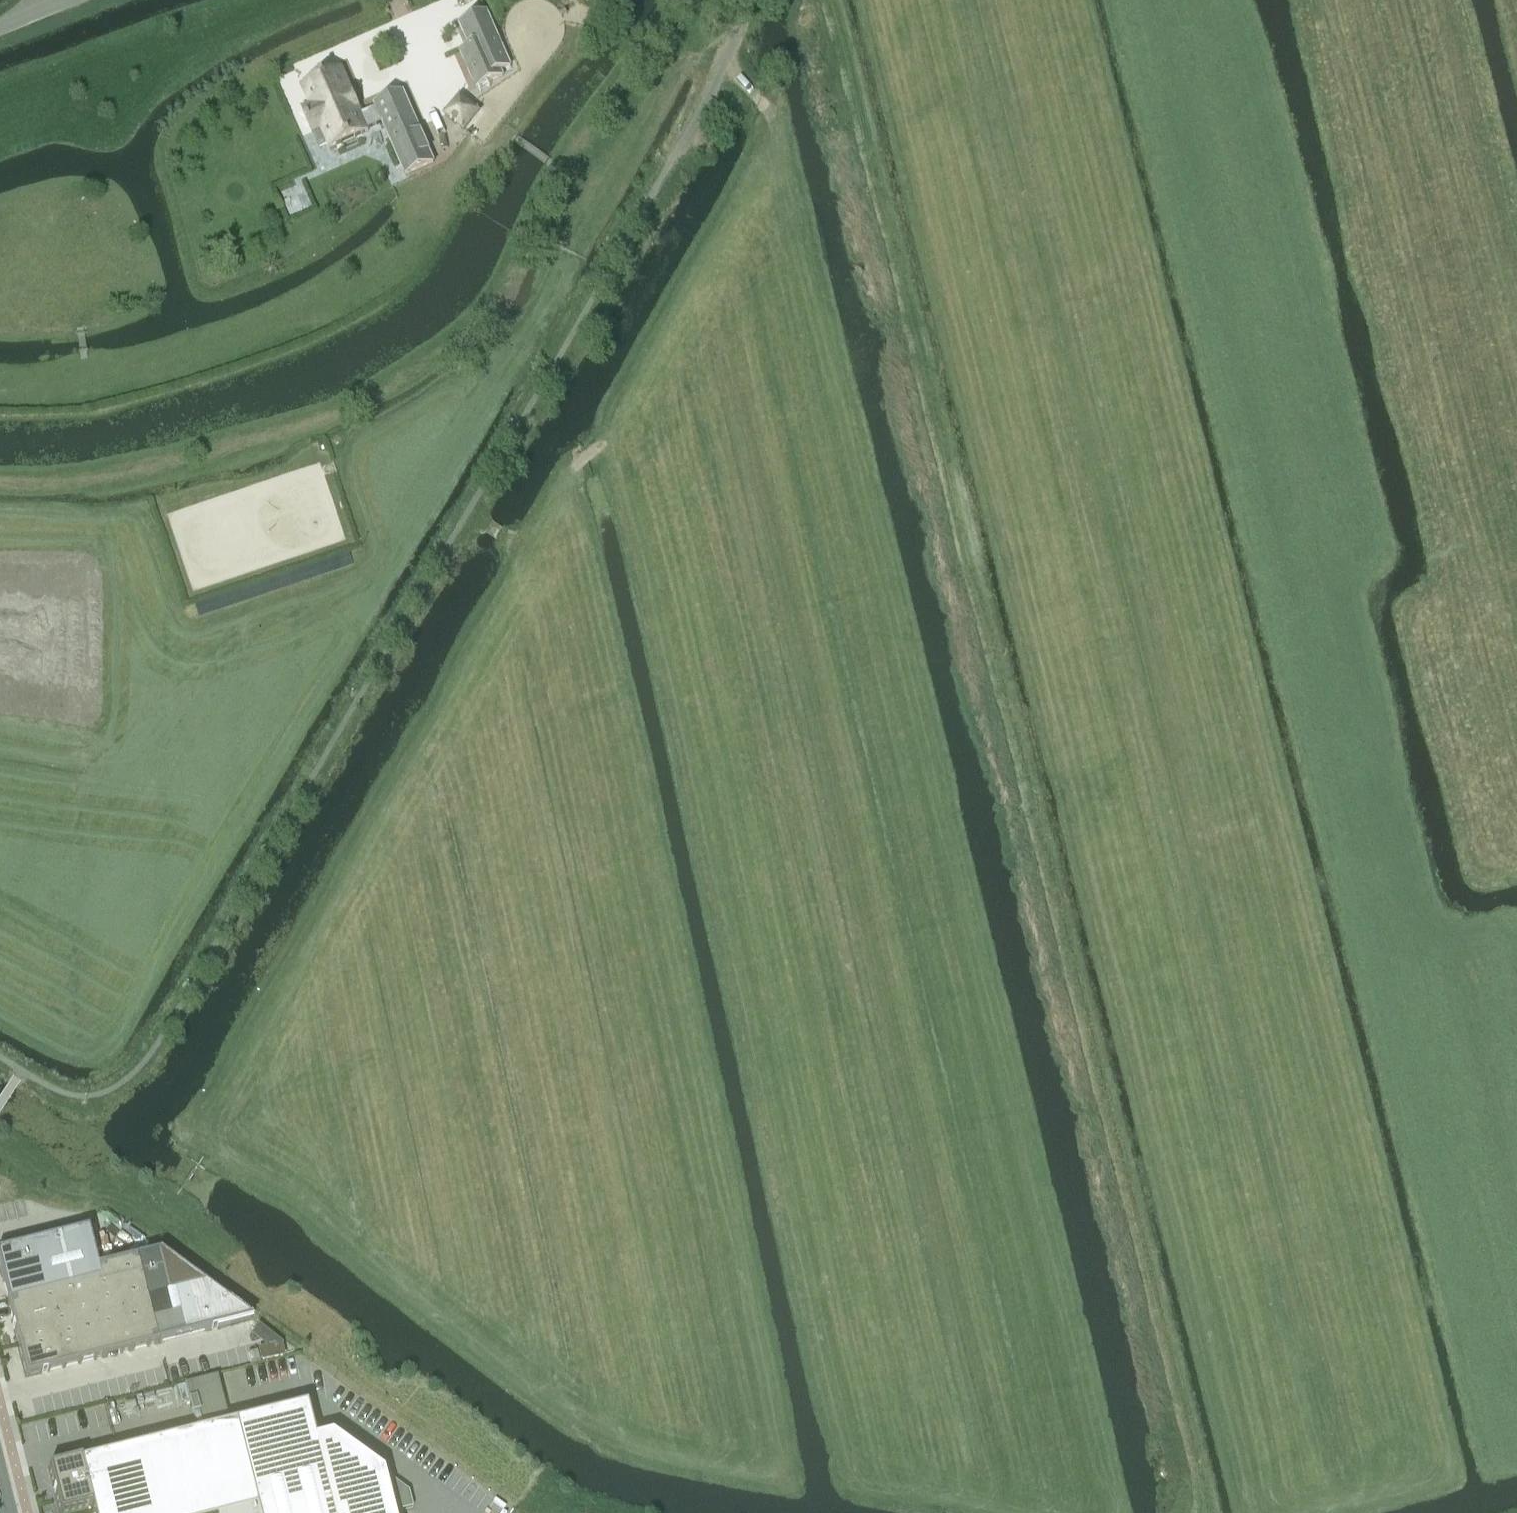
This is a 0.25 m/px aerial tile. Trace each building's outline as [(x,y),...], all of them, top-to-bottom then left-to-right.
[(487,13),(459,25),(469,49),(460,53),(476,89),(504,77),(501,72),(511,68),(487,13)] [(340,71),(300,88),(308,106),(309,108),(305,110),(301,111),(311,134),(321,130),(329,149),(369,133),(367,128),(381,122),(404,177),(434,164),(403,93),(374,106),(375,109),(361,115),(342,70),(340,71)] [(460,97),(445,116),(463,131),(472,121),(479,112),(471,106),(460,97)] [(0,1252),(0,1270),(27,1376),(249,1318),(159,1252),(98,1267),(88,1230),(0,1252)] [(49,1469),(59,1509),(91,1501),(94,1512),(392,1512),(382,1472),(331,1435),(315,1440),(305,1406),(81,1462),(80,1461),(49,1469)]
